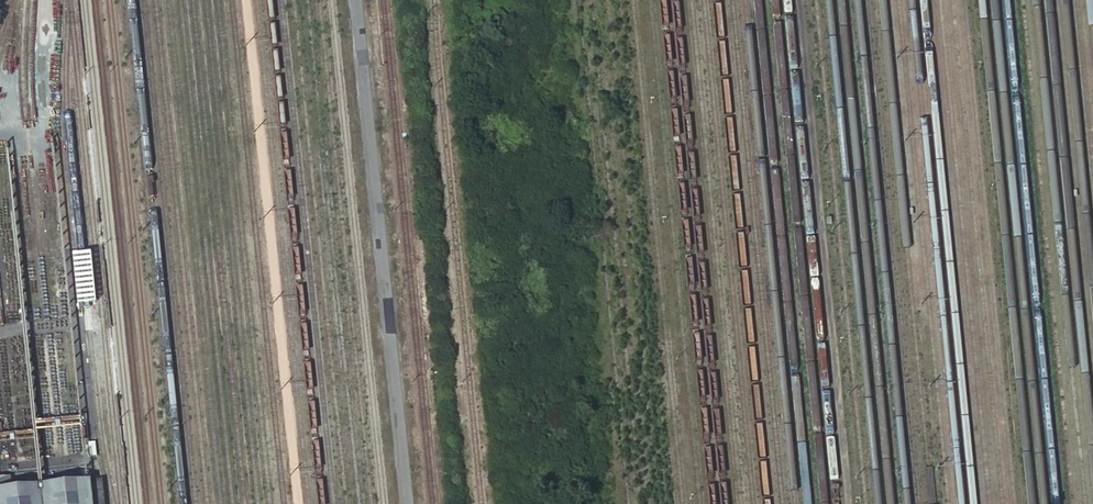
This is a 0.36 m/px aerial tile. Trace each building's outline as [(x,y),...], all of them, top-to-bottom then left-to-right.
[(90,489),(0,498),(0,503),(91,503),(90,489)] [(103,489),(90,489),(91,503),(104,503),(103,489)]
